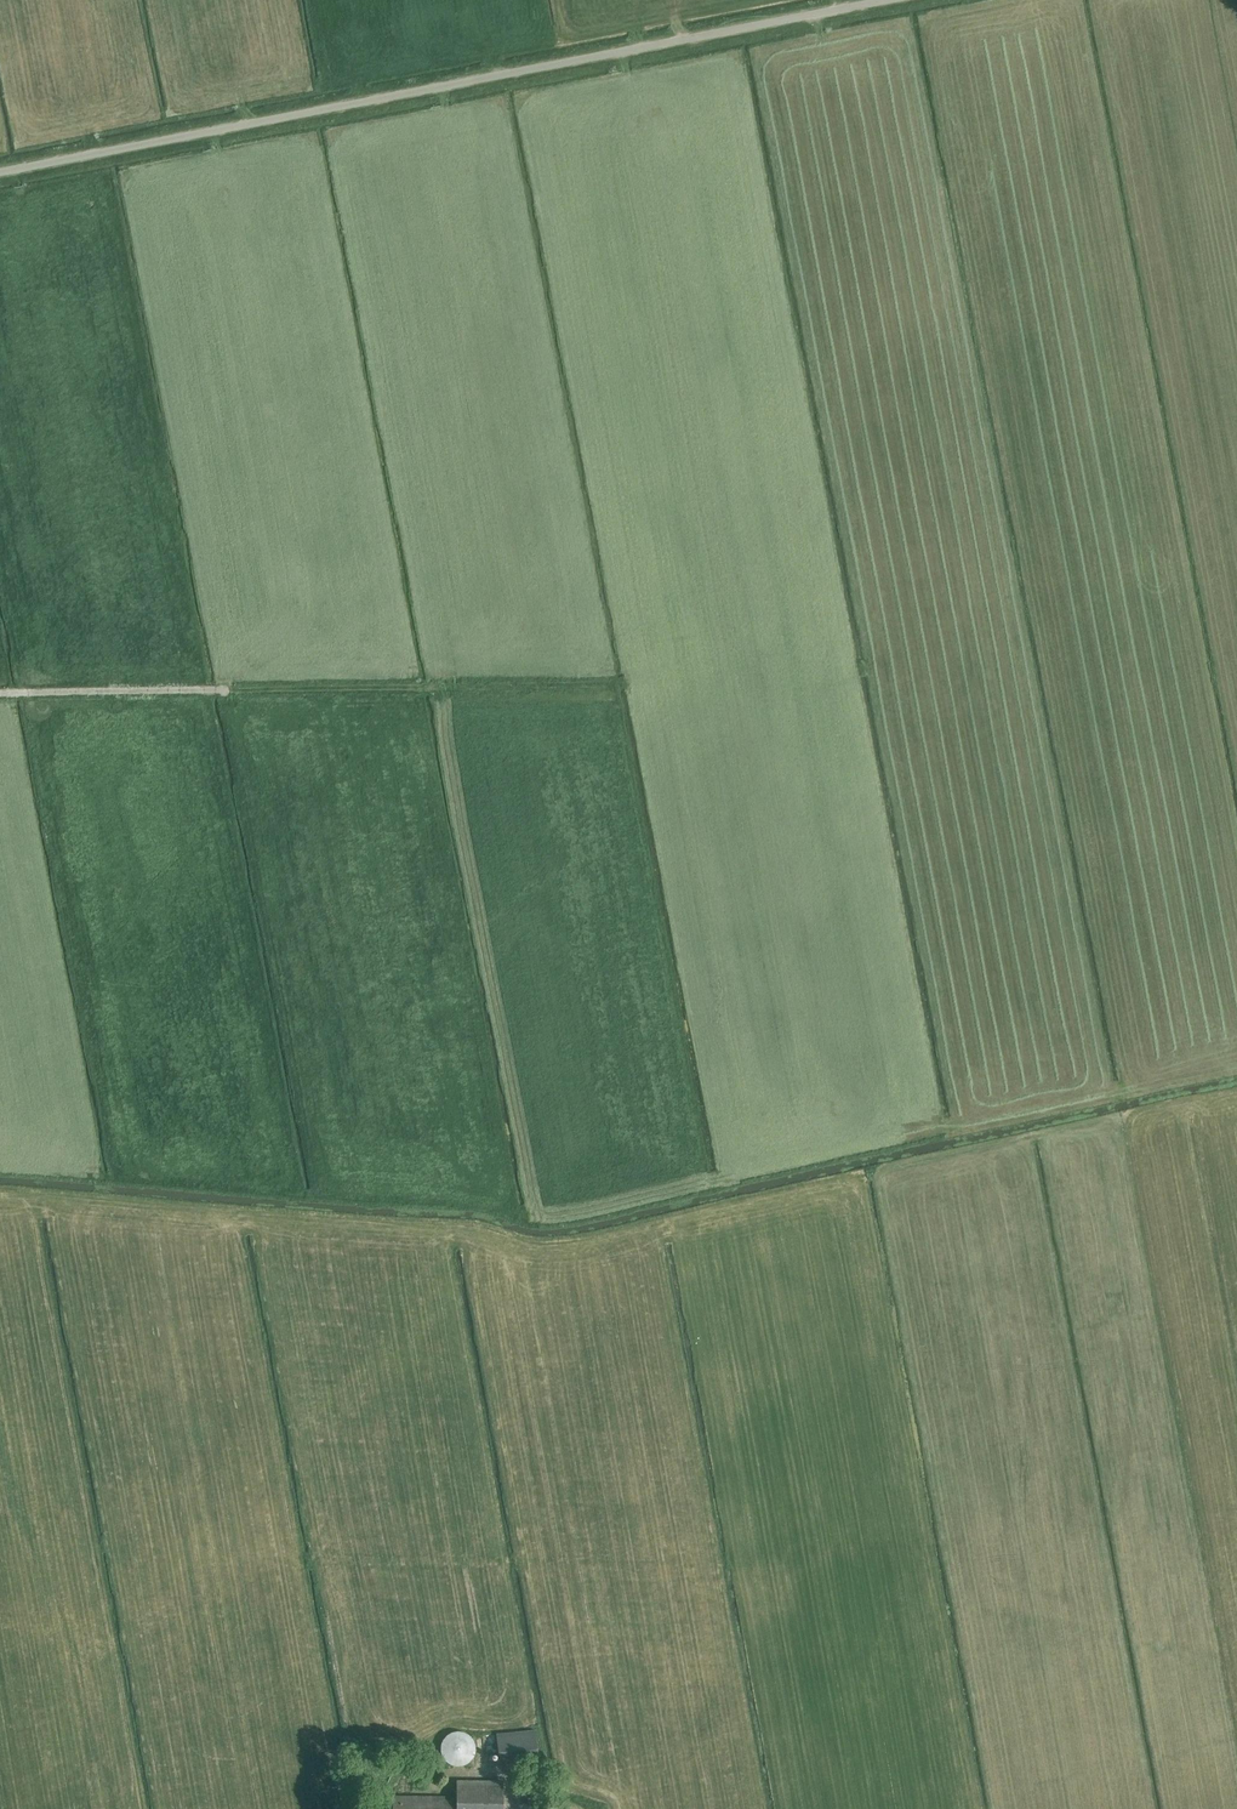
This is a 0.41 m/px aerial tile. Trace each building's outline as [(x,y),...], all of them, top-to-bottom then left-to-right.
[(499,1761),(536,1757),(533,1729),(496,1733),(499,1761)] [(461,1732),(456,1731),(453,1731),(449,1734),(446,1735),(444,1738),(442,1741),(440,1745),(440,1749),(441,1753),(442,1757),(444,1760),(446,1762),(449,1764),(453,1765),(456,1765),(459,1765),(462,1765),(466,1764),(468,1762),(471,1759),(474,1754),(475,1747),(474,1744),(472,1739),(471,1738),(467,1734),(463,1732),(461,1732)] [(541,1786),(541,1773),(519,1773),(519,1785),(541,1786)] [(456,1797),(456,1808),(502,1808),(503,1781),(457,1781),(456,1797)] [(456,1797),(393,1796),(393,1808),(456,1808),(456,1797)]
